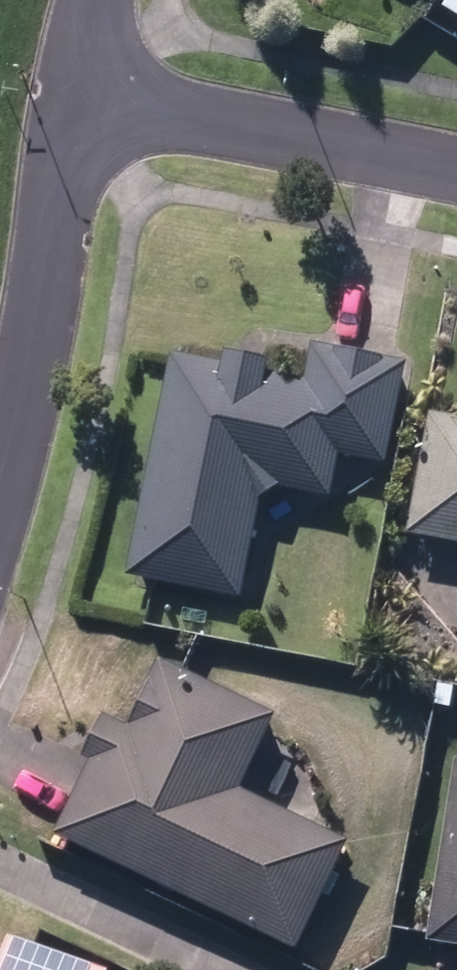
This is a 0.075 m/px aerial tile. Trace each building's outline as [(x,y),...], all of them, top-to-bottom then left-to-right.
[(128,568),(239,591),(250,537),(271,541),(284,534),(286,520),(276,505),(257,501),(281,485),(277,501),(300,506),(304,490),(330,494),(339,450),(386,460),(406,361),(401,359),(311,342),(304,377),(266,371),(269,356),(224,346),(220,362),(170,353),(128,568)] [(429,412),(406,533),(456,541),(456,417),(429,412)] [(54,830),(295,947),(348,838),(239,786),(275,714),(159,659),(126,726),(99,714),(80,754),(90,758),(54,830)] [(456,944),(456,759),(455,758),(426,938),(456,944)] [(108,969),(8,933),(0,957),(0,969),(107,969),(108,969)]
